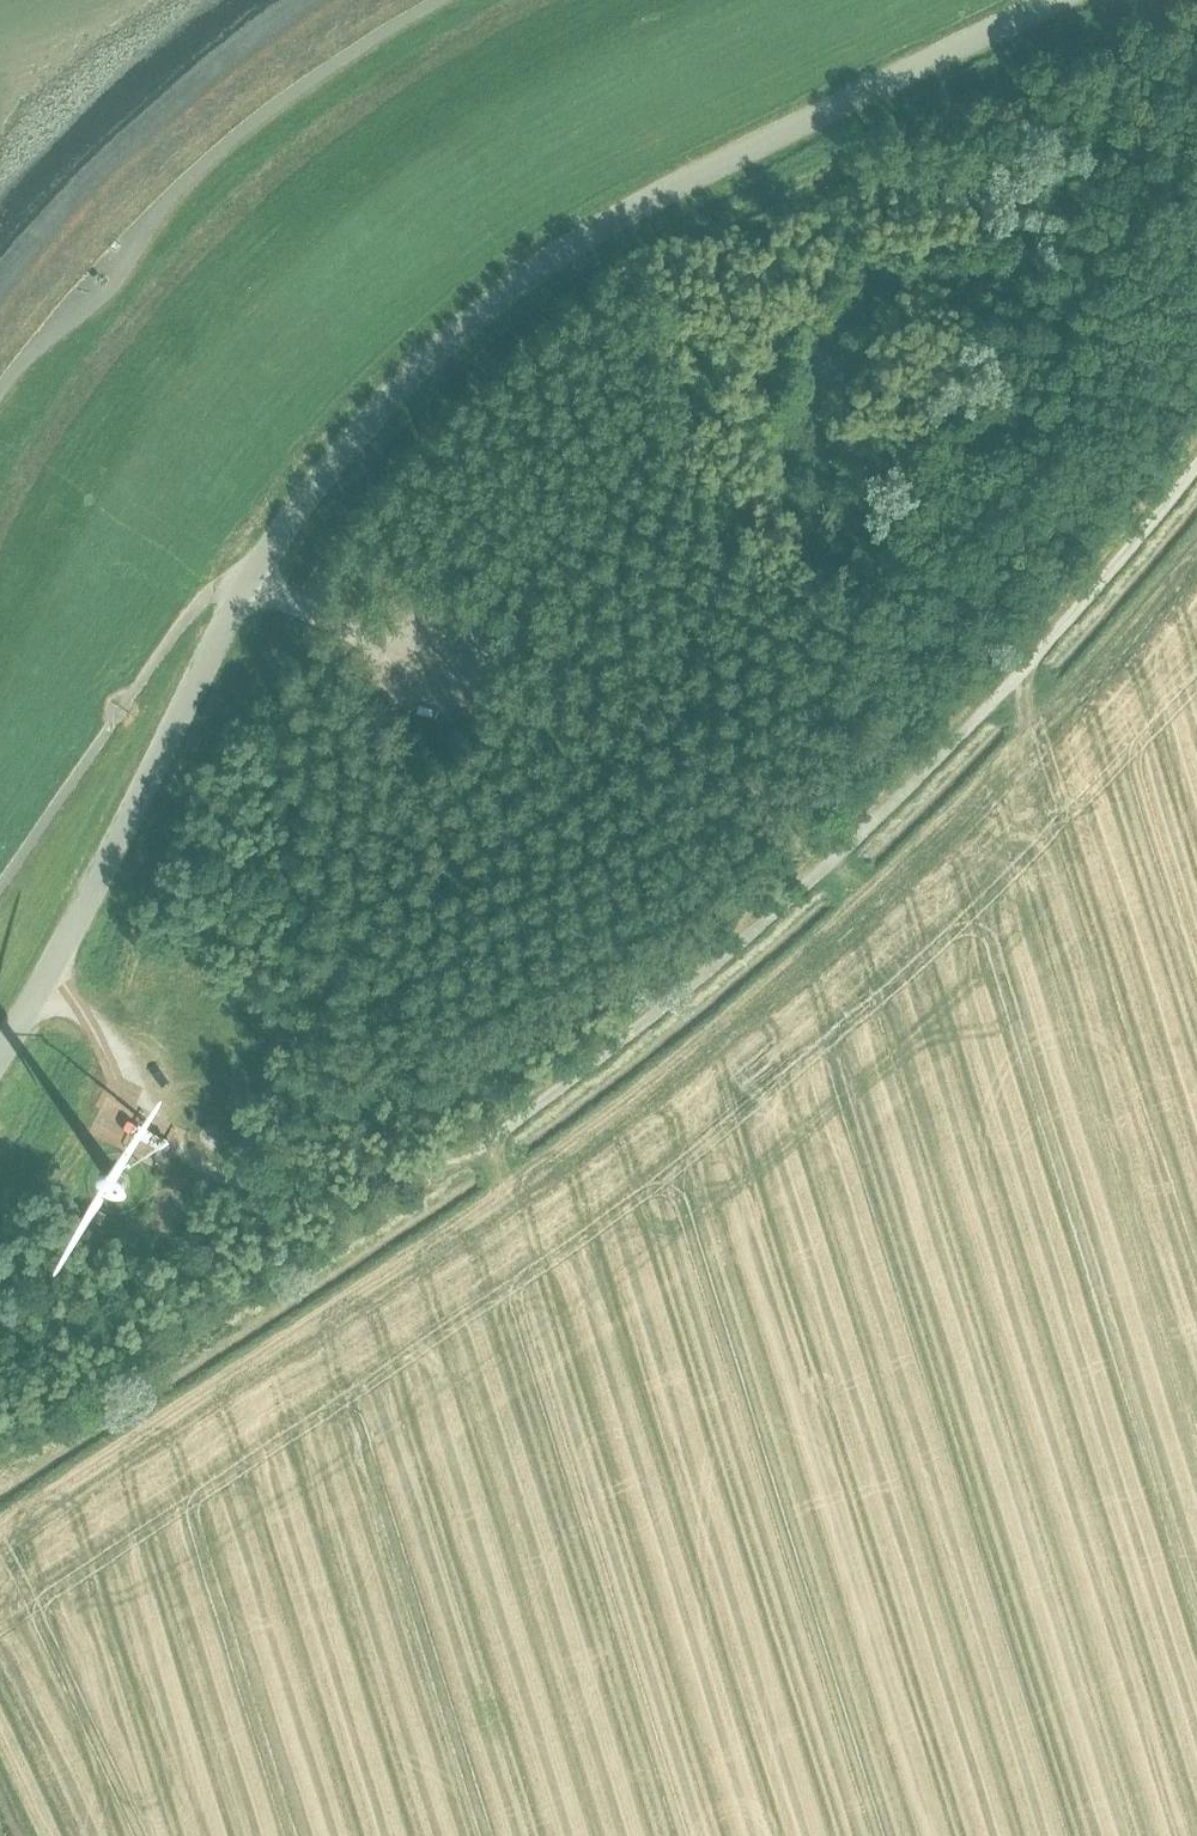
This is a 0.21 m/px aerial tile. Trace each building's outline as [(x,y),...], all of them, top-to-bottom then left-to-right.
[(89,1227),(111,1236),(116,1225),(93,1216),(89,1227)]
